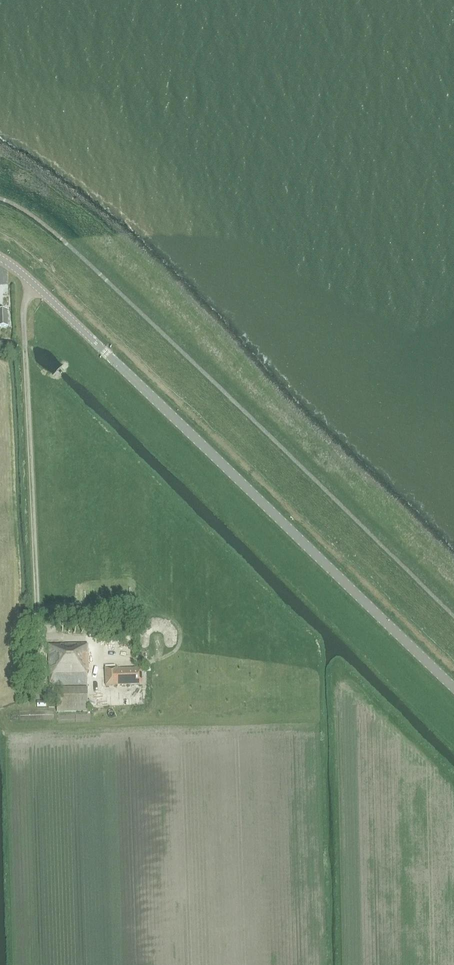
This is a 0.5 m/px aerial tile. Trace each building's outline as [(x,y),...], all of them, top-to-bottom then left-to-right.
[(87,670),(89,670),(88,645),(49,645),(49,687),(87,687),(87,670)] [(128,657),(128,645),(114,645),(114,648),(109,648),(109,656),(128,657)] [(106,686),(142,684),(143,668),(119,669),(117,667),(105,668),(106,681),(106,686)] [(86,689),(75,689),(56,689),(56,712),(87,711),(86,689)]
